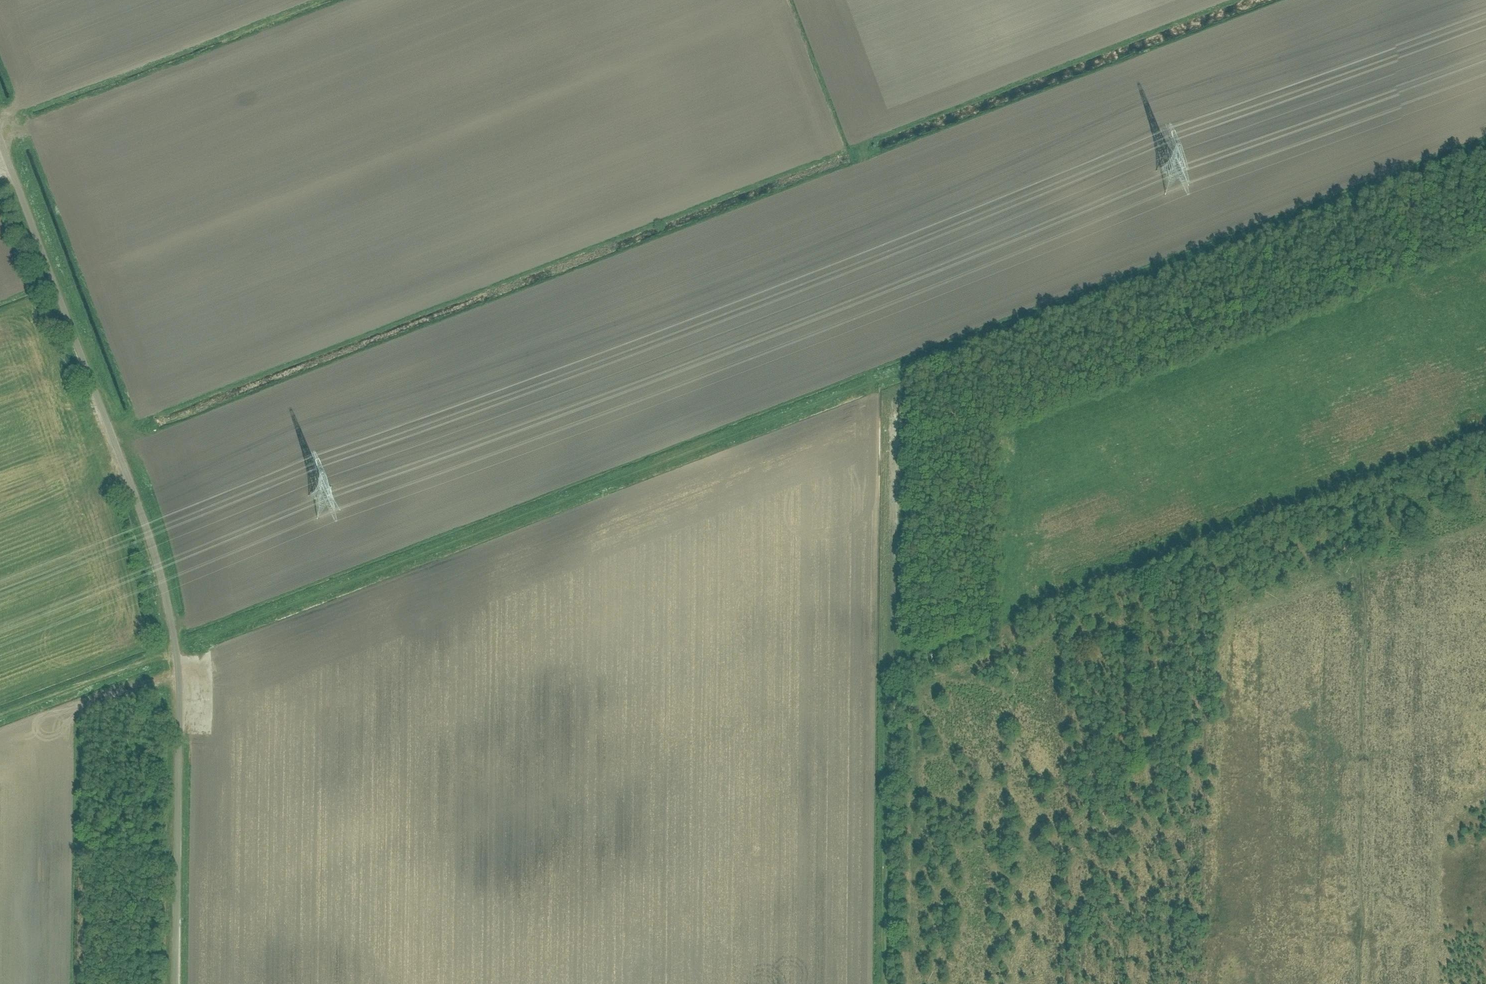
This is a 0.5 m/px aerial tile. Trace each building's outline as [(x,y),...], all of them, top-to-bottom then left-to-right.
[(194,656),(188,661),(192,666),(198,661),(194,656)]
